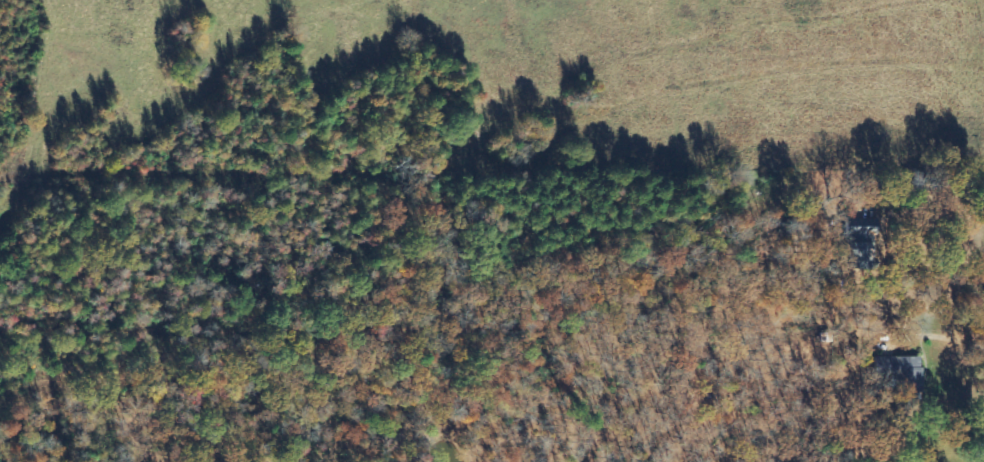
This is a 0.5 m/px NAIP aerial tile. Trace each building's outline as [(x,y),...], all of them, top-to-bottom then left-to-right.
[(920,392),(918,356),(872,358),(873,375),(891,374),(892,400),(912,400),(912,392),(920,392)]
